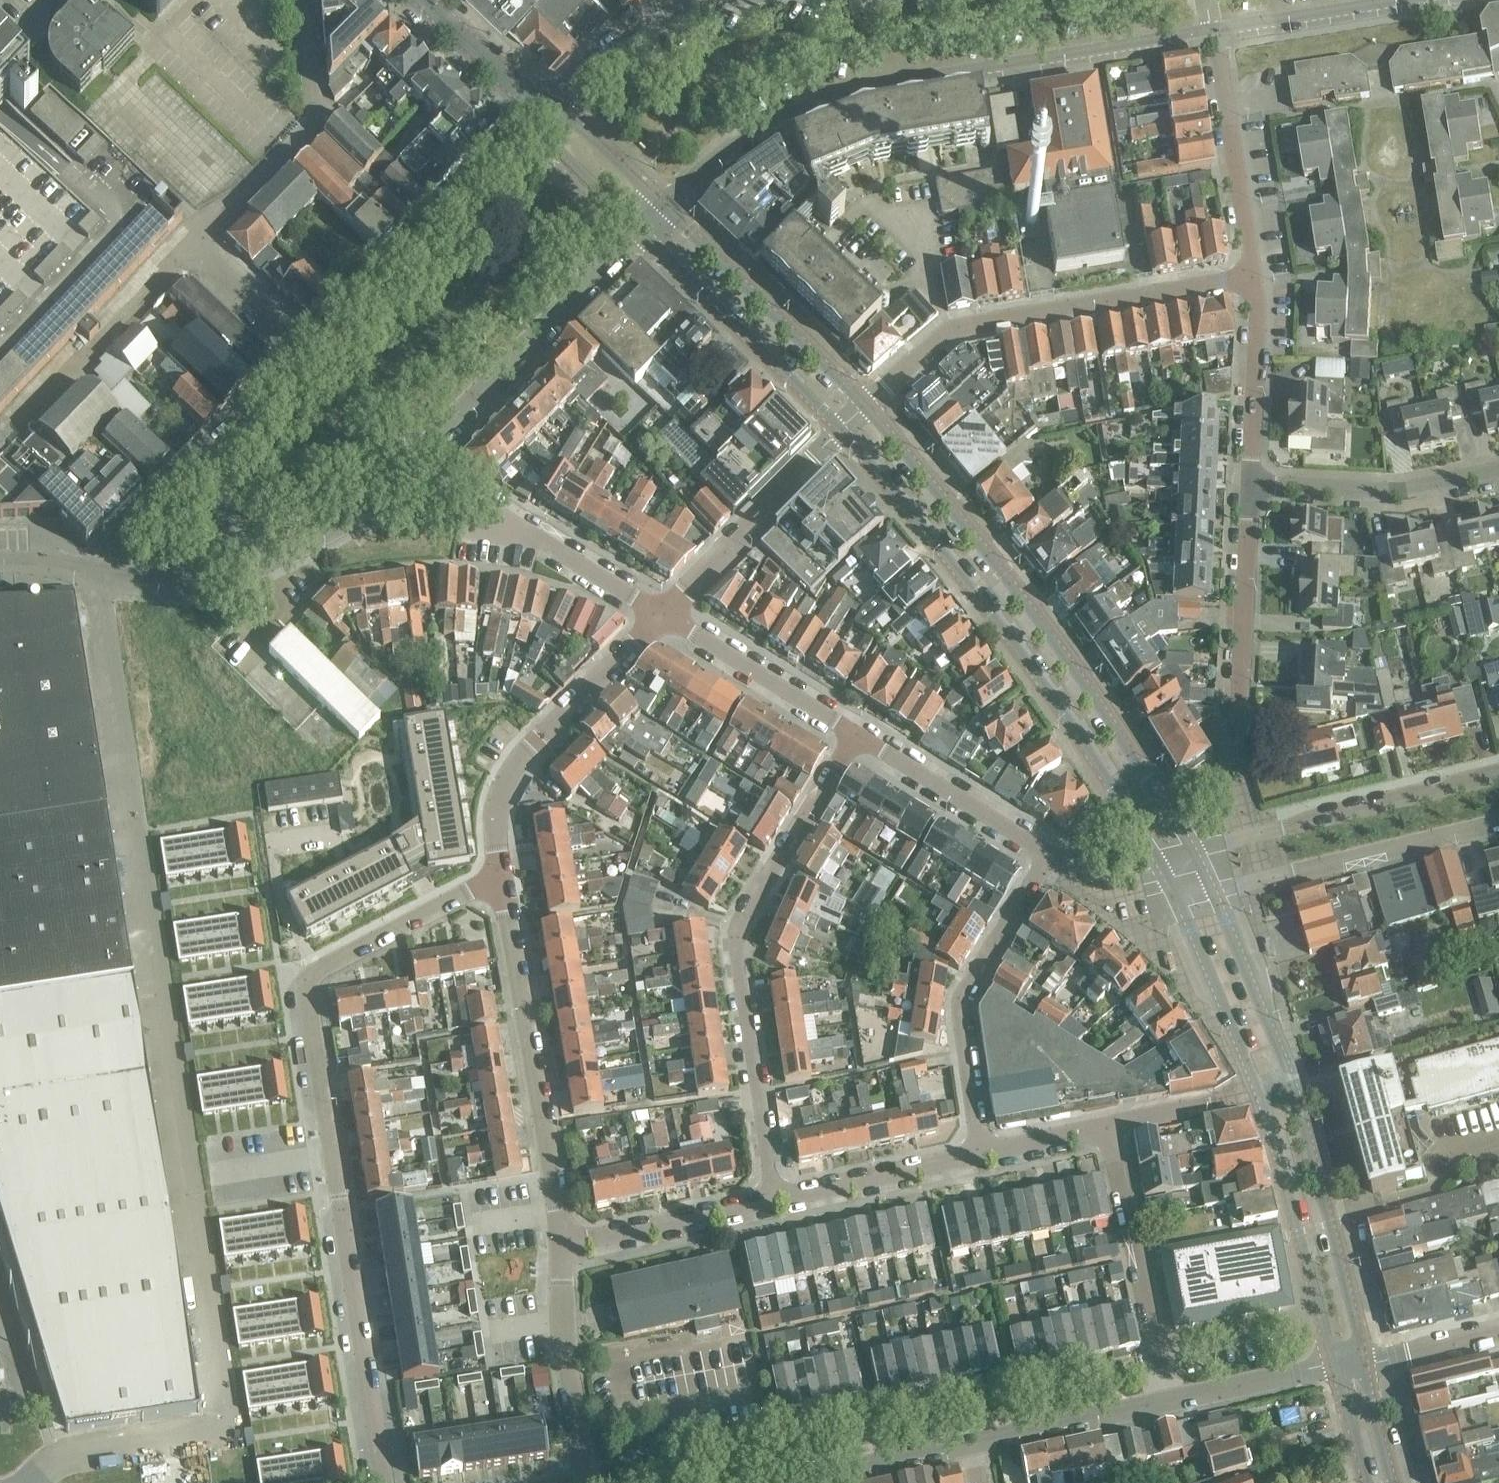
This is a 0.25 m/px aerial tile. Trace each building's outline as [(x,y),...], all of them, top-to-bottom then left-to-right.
[(88,0),(81,0),(59,22),(48,42),(49,55),(59,73),(80,94),(131,42),(88,0)] [(159,16),(174,0),(143,0),(159,16)] [(326,52),(372,4),(371,0),(321,0),(326,52)] [(505,16),(513,8),(520,0),(488,0),(497,9),(496,11),(502,17),(504,15),(505,16)] [(532,43),(574,0),(530,0),(526,4),(530,8),(522,16),(513,8),(505,16),(509,21),(509,25),(514,25),(520,32),(520,36),(525,36),(526,37),(526,42),(530,42),(532,43)] [(532,43),(551,61),(565,47),(566,47),(567,46),(570,45),(570,46),(576,40),(576,36),(577,35),(583,28),(586,30),(596,20),(598,22),(610,10),(599,0),(574,0),(532,43)] [(329,88),(390,26),(389,21),(372,4),(326,52),(329,88)] [(1494,79),(1498,77),(1498,13),(1490,14),(1481,26),(1483,38),(1401,51),(1389,67),(1394,93),(1463,82),(1463,84),(1480,82),(1478,74),(1493,71),(1494,79)] [(329,89),(337,97),(354,81),(353,79),(375,56),(388,70),(410,47),(409,39),(404,35),(398,35),(390,27),(390,26),(329,88),(329,89)] [(0,44),(0,412),(73,336),(78,330),(89,341),(98,332),(93,326),(87,321),(184,220),(125,163),(50,92),(49,93),(30,75),(31,74),(0,44)] [(404,88),(428,64),(427,63),(426,57),(423,53),(417,54),(410,47),(388,70),(387,71),(375,83),(392,100),(404,88)] [(1125,77),(1127,89),(1199,77),(1195,55),(1147,63),(1149,73),(1125,77)] [(1336,102),(1371,97),(1367,71),(1351,59),(1295,68),(1297,81),(1289,83),(1293,109),(1323,104),(1322,97),(1335,95),(1336,102)] [(414,96),(423,105),(449,78),(431,61),(428,64),(404,88),(392,100),(386,107),(395,115),(405,106),(405,102),(402,99),(405,95),(408,99),(414,96)] [(1127,89),(1117,91),(1118,99),(1166,92),(1168,105),(1202,99),(1199,77),(1127,89)] [(422,129),(429,136),(465,99),(458,92),(458,87),(449,78),(423,105),(437,119),(434,122),(431,120),(422,129)] [(1043,190),(1056,272),(1125,261),(1096,84),(1033,94),(1043,154),(1010,160),(1015,195),(1043,190)] [(812,178),(819,197),(810,206),(831,226),(846,211),(833,198),(823,173),(877,153),(989,134),(980,90),(963,93),(861,110),(809,130),(809,131),(793,137),(809,179),(812,178)] [(991,102),(999,153),(1020,150),(1015,122),(1004,123),(1002,113),(1017,110),(1015,98),(991,102)] [(402,164),(420,181),(459,140),(460,141),(489,110),(479,101),(473,101),(470,104),(465,99),(429,136),(402,164)] [(1137,127),(1130,128),(1131,133),(1146,130),(1206,121),(1202,99),(1168,105),(1170,114),(1136,120),(1137,127)] [(1422,105),(1427,136),(1432,167),(1423,169),(1424,177),(1455,172),(1454,164),(1469,162),(1467,151),(1482,149),(1476,107),(1461,109),(1459,99),(1422,105)] [(420,181),(417,185),(430,198),(499,127),(499,120),(489,110),(460,141),(459,140),(420,181)] [(343,116),(324,136),(325,137),(366,174),(374,165),(385,154),(344,115),(343,116)] [(1312,133),(1297,135),(1304,177),(1319,175),(1321,185),(1336,183),(1337,191),(1368,186),(1367,178),(1358,179),(1348,117),(1311,123),(1312,133)] [(1146,130),(1131,133),(1132,142),(1173,136),(1175,148),(1209,142),(1206,121),(1146,130)] [(325,137),(309,154),(349,192),(358,182),(366,174),(325,137)] [(705,212),(720,227),(757,189),(793,163),(780,142),(742,168),(725,183),(724,182),(703,205),(708,209),(705,212)] [(1163,160),(1136,165),(1138,176),(1213,164),(1209,142),(1175,148),(1162,150),(1163,160)] [(309,154),(292,172),(319,197),(339,215),(338,215),(377,251),(393,235),(369,211),(369,210),(349,192),(309,154)] [(387,156),(385,154),(374,165),(379,170),(385,164),(393,173),(382,184),(413,215),(430,198),(417,185),(387,156)] [(720,227),(738,244),(782,199),(791,208),(809,191),(808,190),(793,163),(757,189),(720,227)] [(319,197),(292,172),(290,170),(228,235),(228,239),(254,264),(281,290),(309,317),(318,308),(320,309),(334,295),(304,266),(288,283),(270,267),(278,258),(269,249),(278,240),(282,244),(286,240),(282,236),(319,197)] [(944,214),(1008,204),(1002,170),(938,181),(944,214)] [(1495,228),(1491,206),(1488,185),(1473,188),(1471,177),(1456,180),(1455,172),(1424,177),(1425,185),(1435,184),(1445,245),(1435,247),(1438,264),(1464,260),(1461,243),(1481,240),(1480,230),(1495,228)] [(369,211),(393,235),(410,218),(366,174),(358,182),(378,201),(369,210),(369,211)] [(1190,188),(1194,213),(1203,267),(1224,263),(1228,258),(1223,230),(1201,233),(1201,228),(1206,228),(1203,212),(1199,186),(1213,184),(1211,174),(1191,177),(1193,187),(1190,188)] [(782,199),(738,244),(758,262),(810,206),(819,197),(813,185),(808,190),(809,191),(791,208),(782,199)] [(1370,257),(1365,226),(1360,196),(1370,194),(1368,186),(1337,191),(1338,199),(1323,201),(1325,211),(1310,213),(1317,256),(1332,253),(1333,264),(1348,261),(1349,271),(1380,269),(1380,256),(1370,257)] [(1178,271),(1172,238),(1150,242),(1149,237),(1154,237),(1149,208),(1140,210),(1152,275),(1178,271)] [(1192,235),(1172,238),(1178,271),(1203,267),(1194,213),(1185,215),(1188,231),(1191,230),(1192,235)] [(794,227),(761,261),(783,283),(816,249),(794,227)] [(995,230),(987,231),(989,244),(997,242),(995,230)] [(994,247),(989,248),(999,302),(1022,298),(1016,265),(998,268),(997,264),(1002,264),(999,247),(994,247)] [(987,270),(968,273),(974,306),(999,302),(989,248),(980,250),(983,266),(986,266),(987,270)] [(805,304),(838,270),(816,249),(783,283),(805,304)] [(974,306),(968,273),(967,264),(941,269),(948,311),(974,306)] [(612,293),(577,329),(602,354),(635,387),(654,368),(667,354),(691,329),(684,322),(688,317),(639,268),(612,293)] [(1368,345),(1370,313),(1371,282),(1381,282),(1380,269),(1349,271),(1350,280),(1334,280),(1334,290),(1319,289),(1316,332),(1332,333),(1331,343),(1352,344),(1351,360),(1377,362),(1378,345),(1368,345)] [(805,304),(826,325),(860,291),(838,270),(805,304)] [(182,282),(169,295),(182,307),(203,327),(255,376),(267,363),(267,352),(193,281),(182,282)] [(860,291),(826,325),(849,347),(882,313),(860,291)] [(902,302),(879,322),(869,330),(874,336),(856,352),(864,362),(861,364),(868,372),(871,370),(873,372),(890,357),(891,358),(899,351),(898,350),(900,348),(890,336),(895,332),(891,329),(911,312),(902,302)] [(1221,306),(1209,308),(1218,359),(1227,358),(1224,341),(1234,339),(1231,323),(1235,319),(1232,304),(1229,305),(1227,304),(1222,305),(1221,306)] [(1208,361),(1218,359),(1209,308),(1198,310),(1197,309),(1193,310),(1193,311),(1188,311),(1190,322),(1194,346),(1205,344),(1208,361)] [(1177,348),(1194,345),(1190,322),(1188,311),(1165,315),(1174,368),(1184,366),(1182,353),(1178,353),(1177,348)] [(1165,315),(1143,318),(1149,353),(1165,350),(1166,355),(1162,356),(1164,369),(1174,368),(1165,315)] [(1129,375),(1132,390),(1141,388),(1137,360),(1132,361),(1131,356),(1149,353),(1143,318),(1120,322),(1129,375)] [(1120,377),(1129,375),(1120,322),(1097,326),(1103,361),(1121,358),(1122,362),(1118,363),(1120,377)] [(667,354),(654,368),(673,387),(664,396),(677,407),(678,405),(683,410),(682,412),(684,414),(674,425),(677,428),(679,430),(682,432),(716,397),(711,393),(708,396),(702,391),(697,386),(700,382),(688,371),(697,361),(695,359),(711,342),(704,335),(705,331),(699,325),(696,327),(694,326),(691,329),(667,354)] [(203,327),(170,361),(222,410),(255,376),(203,327)] [(1093,327),(1070,331),(1080,390),(1080,393),(1090,392),(1085,362),(1099,360),(1093,327)] [(94,386),(91,386),(122,414),(125,417),(132,423),(150,404),(127,381),(157,350),(135,328),(101,363),(104,366),(97,373),(102,377),(94,386)] [(543,363),(551,371),(586,404),(607,383),(590,366),(602,354),(577,329),(543,363)] [(1070,331),(1047,335),(1052,367),(1065,365),(1069,392),(1080,390),(1070,331)] [(1006,388),(1007,393),(1001,397),(994,404),(947,443),(941,448),(973,486),(997,466),(1016,449),(1017,450),(1026,442),(1025,441),(1036,432),(1062,428),(1060,416),(1035,420),(1033,403),(1057,399),(1052,367),(1047,335),(999,343),(1006,384),(1006,388)] [(916,420),(921,426),(922,426),(986,371),(994,380),(999,386),(1006,384),(999,343),(967,350),(959,353),(955,356),(939,372),(952,387),(944,394),(944,393),(940,397),(930,386),(918,396),(907,406),(908,406),(906,408),(905,413),(911,420),(916,420)] [(202,429),(222,410),(170,361),(163,369),(183,388),(173,399),(202,429)] [(534,387),(534,388),(560,412),(567,405),(570,409),(576,402),(579,406),(575,409),(584,418),(590,408),(586,404),(551,371),(544,378),(540,377),(534,383),(534,387)] [(947,443),(994,404),(1001,397),(989,383),(994,380),(986,371),(922,426),(938,445),(944,440),(947,443)] [(1232,371),(1220,373),(1218,397),(1231,395),(1232,371)] [(1218,397),(1220,373),(1208,375),(1207,399),(1218,397)] [(1291,403),(1290,416),(1328,418),(1343,418),(1345,383),(1315,381),(1315,393),(1294,392),(1294,403),(1291,403)] [(715,411),(688,439),(716,466),(741,440),(775,405),(774,403),(776,402),(775,398),(770,392),(767,391),(763,394),(751,382),(743,389),(739,385),(728,395),(733,400),(719,415),(715,411)] [(1489,398),(1486,383),(1465,388),(1471,417),(1483,414),(1487,434),(1498,432),(1498,434),(1498,396),(1489,398)] [(36,429),(40,433),(70,461),(70,462),(73,464),(93,443),(122,414),(91,386),(77,387),(36,429)] [(519,402),(517,404),(542,429),(551,421),(555,425),(557,422),(563,428),(569,422),(560,412),(534,388),(526,395),(523,395),(519,399),(519,402)] [(1439,409),(1425,412),(1433,449),(1446,446),(1445,444),(1456,441),(1452,421),(1463,418),(1457,390),(1436,395),(1439,409)] [(1131,395),(1108,399),(1110,415),(1134,411),(1131,395)] [(1433,449),(1425,412),(1411,416),(1408,401),(1387,406),(1393,434),(1405,432),(1409,452),(1420,450),(1421,452),(1433,449)] [(682,432),(674,425),(674,424),(655,441),(704,490),(706,489),(733,515),(809,438),(795,424),(788,426),(779,417),(783,414),(785,416),(790,412),(781,403),(777,402),(775,405),(741,440),(716,466),(688,439),(682,432)] [(508,414),(500,422),(525,447),(548,469),(554,460),(540,446),(536,450),(533,447),(539,441),(535,436),(542,429),(517,404),(515,406),(512,406),(507,410),(508,414)] [(1181,422),(1180,435),(1216,437),(1217,419),(1216,417),(1216,406),(1153,417),(1152,421),(1181,422)] [(125,417),(122,414),(93,443),(117,465),(121,461),(104,443),(124,423),(121,420),(125,417)] [(1328,418),(1290,416),(1290,429),(1292,429),(1292,440),(1312,441),(1312,453),(1345,455),(1346,433),(1327,432),(1328,418)] [(170,462),(132,423),(125,417),(121,420),(124,423),(104,443),(121,461),(128,467),(147,486),(170,462)] [(483,438),(516,471),(526,481),(516,493),(522,496),(529,500),(536,491),(541,482),(522,463),(518,468),(515,465),(520,459),(517,455),(525,447),(500,422),(499,423),(495,422),(490,428),(491,431),(483,438)] [(40,433),(21,452),(17,448),(12,453),(12,454),(0,466),(0,519),(32,517),(32,516),(31,516),(31,515),(41,505),(50,513),(53,516),(58,515),(58,516),(60,516),(60,521),(59,522),(86,549),(104,530),(59,488),(60,488),(61,488),(78,470),(73,464),(70,462),(70,461),(40,433)] [(1152,457),(1151,457),(1215,460),(1216,451),(1217,451),(1217,441),(1216,439),(1216,437),(1180,435),(1171,434),(1170,448),(1153,447),(1152,457)] [(536,496),(556,508),(574,479),(558,469),(561,465),(564,467),(581,440),(573,435),(536,496)] [(509,479),(516,471),(483,438),(482,439),(478,439),(473,445),(473,448),(464,458),(465,462),(504,486),(512,490),(516,486),(509,479)] [(12,454),(12,453),(0,442),(0,466),(12,454)] [(986,503),(991,510),(1017,489),(1009,479),(1025,466),(1032,466),(1032,458),(1036,455),(1034,452),(1034,446),(1027,444),(1026,442),(1017,450),(1016,449),(997,466),(1001,470),(986,481),(988,483),(978,491),(979,493),(978,497),(982,503),(986,503)] [(93,443),(73,464),(123,510),(142,491),(124,472),(117,465),(93,443)] [(1179,469),(1178,482),(1214,484),(1215,479),(1216,478),(1216,472),(1215,471),(1215,460),(1151,457),(1151,458),(1150,467),(1179,469)] [(121,461),(117,465),(124,472),(128,467),(121,461)] [(569,515),(577,519),(607,470),(596,463),(583,485),(574,479),(556,508),(568,516),(569,515)] [(123,510),(73,464),(78,470),(61,488),(60,488),(59,488),(104,530),(123,510)] [(1098,483),(1097,469),(1079,472),(1087,484),(1098,483)] [(582,524),(593,532),(611,502),(597,493),(600,488),(604,491),(614,474),(607,470),(577,519),(582,523),(582,524)] [(866,507),(834,471),(761,545),(810,594),(837,567),(883,527),(874,517),(874,512),(871,508),(866,507)] [(1065,505),(1088,486),(1082,478),(1011,533),(1017,540),(1013,542),(1021,553),(1024,550),(1026,552),(1073,515),(1065,505)] [(625,511),(619,507),(611,502),(593,532),(605,539),(606,537),(612,541),(647,485),(638,480),(624,503),(628,506),(625,511)] [(1171,504),(1171,505),(1213,508),(1213,506),(1216,503),(1216,497),(1214,493),(1214,484),(1178,482),(1150,481),(1147,481),(1146,490),(1178,492),(1177,504),(1171,504)] [(618,547),(632,556),(650,527),(633,516),(636,511),(638,513),(653,489),(647,485),(612,541),(619,546),(618,547)] [(671,491),(715,534),(730,518),(706,494),(694,507),(689,502),(692,500),(677,485),(671,491)] [(1017,489),(991,510),(998,518),(996,522),(1001,527),(1005,526),(1006,528),(1017,519),(1018,522),(1033,510),(1017,489)] [(646,563),(651,566),(685,512),(684,511),(678,504),(663,528),(667,530),(664,535),(650,527),(632,556),(645,564),(646,563)] [(1153,528),(1175,529),(1212,531),(1212,522),(1215,520),(1215,513),(1213,509),(1213,508),(1171,505),(1170,519),(1154,518),(1153,528)] [(1479,514),(1487,551),(1498,548),(1498,512),(1492,514),(1492,511),(1479,514)] [(685,512),(651,566),(657,570),(657,571),(670,579),(694,554),(672,540),(676,536),(679,538),(686,526),(691,529),(696,521),(685,512)] [(1461,542),(1449,545),(1455,574),(1477,569),(1473,554),(1487,551),(1479,514),(1466,517),(1467,520),(1456,522),(1461,542)] [(1056,535),(1026,558),(1044,582),(1066,565),(1068,566),(1105,537),(1094,522),(1084,530),(1076,520),(1067,527),(1056,535)] [(1312,557),(1326,558),(1341,558),(1343,537),(1327,536),(1328,522),(1293,520),(1292,544),(1313,545),(1312,557)] [(1421,527),(1409,530),(1417,567),(1431,564),(1434,578),(1455,574),(1449,545),(1437,548),(1433,527),(1422,530),(1421,527)] [(1148,541),(1147,551),(1211,554),(1212,531),(1175,529),(1175,543),(1148,541)] [(1417,567),(1409,530),(1396,533),(1397,535),(1386,538),(1390,558),(1379,561),(1387,599),(1395,597),(1393,588),(1406,585),(1403,570),(1417,567)] [(866,545),(828,578),(837,587),(863,564),(889,591),(914,566),(904,555),(905,549),(899,543),(896,543),(893,540),(892,540),(885,533),(868,548),(866,545)] [(1174,561),(1173,576),(1210,578),(1211,554),(1147,551),(1140,550),(1140,551),(1137,551),(1140,556),(1149,557),(1151,559),(1174,561)] [(1096,565),(1090,556),(1056,580),(1062,589),(1056,593),(1062,602),(1061,603),(1067,613),(1070,611),(1071,613),(1087,601),(1088,604),(1118,582),(1105,565),(1102,567),(1099,563),(1096,565)] [(1302,580),(1302,593),(1339,594),(1340,580),(1355,581),(1356,559),(1341,558),(1326,558),(1326,570),(1305,569),(1305,580),(1302,580)] [(749,629),(750,627),(767,600),(765,599),(781,573),(768,562),(762,573),(767,576),(757,594),(747,588),(746,588),(729,616),(749,629)] [(445,634),(455,635),(459,577),(452,576),(451,573),(443,573),(440,576),(438,576),(435,612),(447,613),(445,634)] [(890,607),(901,621),(910,613),(936,591),(934,589),(935,587),(929,579),(925,579),(920,573),(899,590),(898,589),(885,600),(882,597),(864,612),(855,625),(862,630),(885,611),(890,607)] [(405,577),(412,625),(414,641),(423,640),(420,613),(432,611),(425,574),(405,577)] [(455,643),(476,644),(477,615),(480,579),(477,579),(475,575),(468,575),(466,577),(459,577),(455,635),(455,643)] [(1210,578),(1173,576),(1172,588),(1162,588),(1162,585),(1153,584),(1156,599),(1208,602),(1210,578)] [(384,580),(393,644),(401,643),(399,626),(412,625),(405,577),(384,580)] [(709,604),(729,616),(746,588),(728,577),(707,598),(709,604)] [(363,583),(368,615),(380,613),(385,645),(393,644),(384,580),(363,583)] [(484,655),(493,657),(509,585),(502,583),(497,580),(493,581),(489,581),(481,614),(492,616),(487,642),(484,655)] [(342,586),(347,618),(361,616),(362,620),(359,620),(360,631),(364,635),(367,644),(372,644),(370,634),(368,615),(363,583),(342,586)] [(509,621),(520,623),(528,589),(527,589),(522,586),(519,587),(509,585),(493,657),(494,657),(493,661),(500,662),(501,655),(509,621)] [(1093,645),(1096,643),(1124,625),(1116,613),(1132,603),(1120,585),(1108,594),(1111,599),(1078,622),(1083,630),(1081,634),(1087,643),(1092,643),(1093,645)] [(331,626),(347,642),(350,638),(348,637),(351,634),(343,627),(341,629),(338,627),(347,618),(342,586),(332,588),(328,592),(324,591),(317,597),(319,602),(312,608),(313,609),(331,626)] [(764,632),(769,635),(783,612),(788,604),(791,600),(797,604),(803,594),(799,590),(795,587),(794,587),(792,590),(790,588),(784,598),(787,600),(784,604),(780,602),(778,605),(768,599),(767,600),(750,627),(751,627),(752,630),(758,634),(764,632)] [(538,592),(528,589),(520,623),(514,651),(524,653),(528,635),(537,636),(542,628),(550,595),(546,594),(542,590),(538,592)] [(807,661),(838,609),(846,596),(840,592),(831,605),(830,604),(815,627),(806,622),(788,651),(793,654),(792,656),(798,659),(800,659),(806,663),(807,661)] [(1339,594),(1302,593),(1301,606),(1303,606),(1303,617),(1324,618),(1323,630),(1348,631),(1352,630),(1353,609),(1338,609),(1339,594)] [(863,611),(846,596),(838,609),(807,661),(825,673),(842,647),(832,641),(850,611),(860,617),(863,611)] [(107,812),(74,602),(42,603),(42,601),(41,599),(40,599),(38,597),(37,597),(35,597),(33,597),(32,597),(31,598),(30,599),(29,601),(28,602),(28,604),(0,606),(0,829),(107,812)] [(526,662),(535,666),(546,643),(557,648),(564,633),(577,606),(557,597),(542,628),(537,636),(526,662)] [(923,624),(931,633),(950,617),(953,615),(955,609),(950,603),(944,603),(939,597),(913,616),(910,613),(901,621),(895,627),(900,633),(915,621),(920,626),(923,624)] [(787,652),(788,651),(806,622),(815,605),(809,601),(797,620),(783,612),(769,635),(767,638),(768,640),(787,652)] [(1488,632),(1498,629),(1498,623),(1494,604),(1482,607),(1488,632)] [(1095,653),(1108,672),(1149,644),(1160,636),(1176,633),(1177,617),(1199,618),(1200,608),(1153,605),(1124,625),(1096,643),(1099,647),(1096,649),(1097,651),(1095,653)] [(1488,632),(1482,607),(1481,605),(1463,609),(1470,640),(1489,636),(1488,632)] [(568,635),(585,642),(597,615),(577,606),(564,633),(557,648),(565,651),(570,640),(566,639),(568,635)] [(325,632),(331,626),(313,609),(304,618),(319,632),(325,632)] [(597,615),(585,642),(581,650),(561,669),(554,677),(564,687),(577,674),(574,671),(588,656),(593,646),(600,650),(622,629),(622,626),(597,615)] [(950,617),(931,633),(918,644),(925,652),(933,645),(936,649),(940,648),(948,658),(972,640),(972,633),(968,628),(963,627),(958,621),(954,623),(950,617)] [(376,716),(329,670),(290,631),(269,653),(324,706),(323,707),(359,742),(380,720),(376,716)] [(842,647),(825,673),(827,674),(827,678),(834,682),(837,681),(846,686),(874,643),(866,638),(858,651),(858,654),(857,656),(842,647)] [(342,657),(329,670),(376,716),(402,707),(400,694),(347,642),(337,652),(342,657)] [(1150,674),(1153,678),(1169,667),(1190,667),(1190,658),(1172,658),(1157,668),(1151,660),(1157,655),(1149,644),(1108,672),(1115,682),(1119,682),(1126,691),(1150,674)] [(1303,675),(1303,683),(1380,688),(1376,675),(1337,672),(1338,660),(1345,660),(1345,646),(1314,644),(1313,658),(1304,657),(1303,675)] [(926,675),(927,675),(935,680),(937,681),(952,669),(955,673),(951,676),(960,687),(990,663),(988,661),(990,656),(986,652),(980,651),(975,645),(949,665),(946,660),(926,675)] [(662,689),(679,661),(662,650),(659,649),(658,650),(656,650),(626,682),(651,698),(649,701),(641,695),(634,706),(637,710),(645,715),(662,689)] [(850,692),(870,705),(898,660),(889,655),(882,666),(885,668),(883,672),(868,663),(850,692)] [(554,677),(561,669),(550,658),(543,666),(554,677)] [(870,705),(889,717),(908,686),(892,677),(894,673),(897,675),(904,664),(898,660),(870,705)] [(665,728),(673,715),(699,673),(679,661),(662,689),(677,698),(674,702),(671,701),(658,723),(665,728)] [(1380,688),(1386,712),(1397,708),(1407,750),(1421,747),(1421,749),(1434,746),(1426,711),(1414,714),(1408,691),(1394,695),(1385,661),(1374,663),(1376,675),(1380,688)] [(1169,667),(1153,678),(1149,680),(1153,687),(1133,701),(1139,709),(1137,713),(1142,720),(1147,719),(1148,721),(1180,699),(1165,678),(1168,676),(1173,683),(1190,670),(1190,667),(1169,667)] [(966,695),(980,713),(1010,691),(1010,689),(1010,684),(1006,679),(1002,679),(995,669),(976,683),(974,680),(952,696),(948,704),(953,710),(965,702),(961,698),(966,695)] [(1487,674),(1491,690),(1498,688),(1498,671),(1487,674)] [(514,676),(508,673),(503,694),(506,695),(514,676)] [(699,673),(673,715),(665,728),(676,734),(683,722),(680,720),(687,710),(683,708),(685,704),(701,714),(719,686),(699,673)] [(889,717),(907,727),(934,684),(935,680),(927,675),(925,679),(919,688),(923,690),(921,694),(909,686),(909,687),(908,686),(889,717)] [(1439,707),(1426,711),(1434,746),(1449,742),(1448,740),(1462,736),(1459,724),(1464,723),(1465,727),(1479,724),(1471,690),(1451,695),(1448,681),(1433,685),(1439,707)] [(473,682),(459,683),(460,699),(474,698),(473,682)] [(515,683),(509,697),(539,714),(549,703),(515,683)] [(1385,712),(1386,712),(1380,688),(1303,683),(1302,692),(1299,691),(1298,709),(1332,712),(1333,698),(1357,700),(1356,720),(1386,714),(1385,712)] [(921,745),(950,763),(964,736),(937,719),(944,708),(930,699),(932,695),(936,697),(941,689),(934,684),(907,727),(925,739),(921,745)] [(719,686),(701,714),(717,724),(714,727),(711,725),(705,735),(713,741),(739,698),(719,686)] [(458,687),(443,688),(444,701),(459,700),(458,687)] [(487,698),(488,687),(475,688),(475,699),(487,698)] [(421,703),(419,691),(404,693),(405,705),(421,703)] [(1191,705),(1215,707),(1216,694),(1192,693),(1191,705)] [(615,694),(597,711),(617,731),(619,733),(623,737),(650,753),(651,754),(656,745),(664,733),(640,719),(615,694)] [(738,736),(749,743),(766,715),(746,702),(715,750),(725,756),(738,736)] [(982,783),(996,791),(1016,759),(1023,753),(1017,744),(1030,733),(1030,729),(1025,722),(1023,720),(1020,722),(1013,713),(1004,719),(996,707),(973,722),(964,736),(950,763),(965,772),(983,743),(989,748),(995,745),(1002,754),(982,783)] [(1149,728),(1164,751),(1179,775),(1210,755),(1212,715),(1204,714),(1195,712),(1186,718),(1180,708),(1149,728)] [(617,731),(597,711),(580,728),(609,757),(614,752),(615,753),(617,754),(624,748),(629,752),(645,762),(650,753),(623,737),(617,731)] [(705,717),(702,715),(687,740),(706,753),(712,743),(695,733),(705,717)] [(744,777),(752,782),(786,728),(766,715),(749,743),(764,753),(762,757),(758,754),(744,777)] [(420,830),(286,901),(306,938),(412,882),(411,880),(427,872),(470,865),(445,717),(403,724),(420,830)] [(773,758),(789,768),(806,740),(786,728),(752,782),(759,787),(774,764),(771,762),(773,758)] [(1374,732),(1380,755),(1394,751),(1389,729),(1374,732)] [(1336,751),(1357,745),(1353,730),(1294,745),(1302,779),(1340,769),(1336,751)] [(996,791),(1022,807),(1030,795),(1042,776),(1066,761),(1049,734),(1027,751),(1023,753),(1016,759),(996,791)] [(806,740),(789,768),(805,778),(802,782),(799,780),(792,790),(780,783),(773,794),(792,807),(826,753),(806,740)] [(586,742),(568,760),(597,788),(611,798),(616,790),(598,772),(607,763),(586,742)] [(597,788),(568,760),(550,777),(572,798),(581,789),(593,801),(599,805),(597,809),(620,823),(629,808),(611,798),(597,788)] [(711,763),(698,783),(708,789),(709,788),(720,769),(711,763)] [(841,800),(856,810),(874,782),(853,769),(821,822),(828,826),(841,805),(839,803),(841,800)] [(339,774),(265,786),(268,811),(328,802),(343,800),(339,774)] [(1030,795),(1022,807),(1043,821),(1049,816),(1063,830),(1075,818),(1072,816),(1087,802),(1086,799),(1086,796),(1082,791),(1078,792),(1066,780),(1052,792),(1050,789),(1044,795),(1046,798),(1038,804),(1030,795)] [(852,841),(861,846),(893,794),(874,782),(856,810),(871,819),(869,822),(866,820),(852,841)] [(698,783),(686,803),(696,809),(708,789),(698,783)] [(762,802),(754,816),(778,831),(790,811),(744,783),(739,791),(754,799),(755,798),(762,802)] [(884,827),(896,835),(914,806),(893,794),(861,846),(869,851),(884,827)] [(533,822),(537,846),(595,836),(593,826),(566,830),(562,806),(542,809),(543,820),(533,822)] [(914,806),(896,835),(911,844),(910,847),(907,845),(893,866),(901,871),(933,818),(914,806)] [(133,981),(107,812),(0,829),(0,1002),(133,981)] [(778,831),(754,816),(746,830),(728,819),(723,827),(765,852),(778,831)] [(931,856),(942,863),(960,835),(941,823),(908,875),(917,881),(927,866),(925,864),(931,856)] [(685,838),(684,839),(698,847),(704,837),(682,824),(676,833),(685,838)] [(817,827),(805,847),(840,869),(847,857),(855,861),(859,853),(817,827)] [(245,829),(228,832),(234,869),(251,866),(245,829)] [(234,869),(228,832),(211,835),(217,871),(234,869)] [(720,833),(708,853),(733,869),(746,850),(720,833)] [(217,871),(211,835),(194,837),(200,874),(217,871)] [(945,885),(953,890),(980,848),(960,835),(942,863),(957,873),(955,876),(952,874),(945,885)] [(537,846),(542,869),(573,864),(571,850),(597,846),(595,836),(537,846)] [(200,874),(194,837),(177,840),(183,877),(200,874)] [(698,847),(684,839),(679,848),(692,856),(698,847)] [(183,877),(177,840),(161,843),(166,879),(183,877)] [(792,868),(798,872),(834,894),(840,884),(833,880),(840,869),(805,847),(792,868)] [(966,878),(982,888),(1000,860),(980,848),(953,890),(947,900),(955,905),(967,885),(964,881),(966,878)] [(708,853),(695,874),(720,890),(733,869),(708,853)] [(1425,865),(1440,914),(1471,905),(1456,854),(1455,854),(1456,857),(1455,857),(1456,859),(1428,867),(1427,864),(1425,865)] [(1478,919),(1498,915),(1498,858),(1488,861),(1495,892),(1489,893),(1488,888),(1472,892),(1478,919)] [(1000,860),(982,888),(997,898),(995,902),(991,900),(985,911),(973,903),(966,913),(986,926),(1020,873),(1000,860)] [(573,864),(542,869),(546,893),(577,888),(588,886),(602,883),(600,872),(575,876),(573,864)] [(1425,865),(1373,881),(1387,929),(1440,914),(1425,865)] [(880,869),(870,886),(886,895),(896,878),(880,869)] [(798,872),(783,905),(830,926),(836,928),(841,917),(838,916),(844,901),(834,894),(798,872)] [(720,890),(695,874),(682,895),(707,911),(720,890)] [(1298,915),(1355,898),(1372,893),(1367,877),(1353,880),(1355,888),(1347,890),(1347,889),(1326,896),(1323,885),(1293,893),(1299,914),(1298,914),(1298,915)] [(602,883),(588,886),(590,895),(603,893),(611,900),(617,899),(623,879),(602,883)] [(634,879),(630,891),(654,898),(657,886),(634,879)] [(577,888),(546,893),(550,917),(581,911),(577,888)] [(630,891),(626,903),(651,911),(650,909),(654,898),(630,891)] [(960,909),(966,913),(973,903),(975,899),(969,895),(960,909)] [(1033,932),(1051,945),(1074,913),(1070,910),(1068,906),(1063,903),(1060,903),(1052,898),(1035,922),(1030,918),(1016,938),(1025,944),(1033,932)] [(1367,938),(1355,898),(1298,915),(1310,955),(1342,946),(1367,938)] [(957,923),(949,936),(972,950),(984,930),(937,900),(932,908),(957,923)] [(624,907),(627,924),(652,921),(651,911),(626,903),(624,907)] [(783,905),(774,926),(797,937),(798,937),(802,927),(814,932),(810,942),(821,947),(826,934),(830,926),(783,905)] [(1050,996),(1052,994),(1065,979),(1076,962),(1073,959),(1095,927),(1087,922),(1087,919),(1081,915),(1078,916),(1074,913),(1051,945),(1069,957),(1063,965),(1056,966),(1053,970),(1055,972),(1042,991),(1050,996)] [(264,951),(258,914),(241,917),(247,953),(264,951)] [(247,953),(241,917),(225,919),(230,956),(247,953)] [(230,956),(225,919),(208,922),(213,958),(230,956)] [(542,926),(546,951),(576,945),(603,941),(601,929),(574,933),(572,921),(542,926)] [(629,938),(647,935),(654,934),(652,921),(627,924),(629,938)] [(213,958),(208,922),(191,924),(196,961),(213,958)] [(196,961),(191,924),(174,927),(179,963),(196,961)] [(797,937),(774,926),(764,948),(770,950),(765,960),(786,969),(790,960),(788,957),(792,948),(804,953),(806,949),(817,954),(821,947),(810,942),(798,937),(797,937)] [(675,942),(677,954),(707,950),(704,927),(654,934),(647,935),(648,945),(675,942)] [(906,938),(917,945),(948,964),(959,971),(972,950),(949,936),(940,949),(922,938),(923,936),(912,929),(906,938)] [(1075,989),(1085,998),(1120,959),(1113,953),(1118,948),(1113,939),(1105,937),(1082,962),(1091,971),(1088,974),(1092,977),(1087,983),(1083,980),(1075,989)] [(1337,965),(1342,984),(1383,971),(1388,970),(1384,956),(1391,954),(1389,947),(1384,947),(1381,937),(1335,951),(1339,965),(1337,965)] [(604,950),(603,941),(576,945),(578,955),(590,953),(590,952),(604,950)] [(546,951),(550,974),(580,969),(578,955),(576,945),(546,951)] [(945,984),(948,964),(917,945),(913,968),(910,967),(908,979),(895,977),(893,990),(943,998),(945,984)] [(483,947),(459,951),(467,1001),(477,999),(473,975),(487,973),(483,947)] [(645,979),(645,983),(711,974),(707,950),(677,954),(678,967),(666,969),(666,970),(652,972),(653,978),(645,979)] [(459,951),(436,955),(440,981),(455,979),(457,991),(463,1029),(472,1027),(467,1001),(459,951)] [(1002,965),(1006,968),(1027,981),(1034,970),(1009,953),(1002,965)] [(411,959),(415,984),(419,1009),(428,1008),(424,984),(440,981),(436,955),(411,959)] [(1413,961),(1422,991),(1438,987),(1429,956),(1413,961)] [(1120,959),(1085,998),(1097,1009),(1105,1000),(1101,997),(1107,991),(1111,995),(1114,991),(1123,999),(1146,973),(1142,963),(1133,960),(1127,966),(1120,959)] [(991,991),(1014,1005),(1016,1002),(1034,1013),(1040,1006),(1029,999),(1026,1002),(1023,1001),(1034,985),(1028,981),(1027,981),(1006,968),(999,973),(999,980),(994,987),(991,991)] [(550,974),(554,997),(611,987),(609,977),(598,979),(597,978),(582,981),(580,969),(550,974)] [(1383,971),(1342,984),(1349,1008),(1382,999),(1379,988),(1387,986),(1383,971)] [(771,989),(774,1013),(840,1004),(840,1003),(838,994),(810,998),(809,994),(798,996),(795,972),(772,976),(774,988),(771,989)] [(683,996),(684,1001),(714,997),(711,974),(645,983),(636,985),(637,994),(673,989),(683,996)] [(1116,1034),(1121,1041),(1139,1027),(1154,1016),(1170,1004),(1158,988),(1160,986),(1160,981),(1157,977),(1153,977),(1149,981),(1149,985),(1151,987),(1139,996),(1138,995),(1123,1007),(1130,1016),(1124,1021),(1127,1025),(1116,1034)] [(274,1014),(268,978),(251,981),(257,1017),(274,1014)] [(1068,981),(1065,979),(1052,994),(1057,997),(1068,981)] [(148,1078),(133,981),(0,1002),(0,1101),(148,1078)] [(257,1017),(251,981),(234,983),(240,1019),(245,1018),(257,1017)] [(240,1019),(234,983),(217,986),(223,1022),(240,1019)] [(415,984),(383,990),(387,1015),(399,1013),(401,1025),(405,1024),(407,1038),(417,1036),(416,1035),(412,1011),(419,1009),(415,984)] [(223,1022),(217,986),(200,988),(206,1024),(223,1022)] [(554,997),(558,1021),(589,1016),(586,1001),(613,997),(611,987),(554,997)] [(206,1024),(200,988),(183,991),(189,1027),(206,1024)] [(917,1001),(914,1017),(939,1021),(943,998),(893,990),(883,989),(882,995),(917,1001)] [(360,994),(368,1044),(378,1043),(376,1030),(377,1029),(375,1017),(387,1015),(383,990),(381,990),(369,992),(360,994)] [(339,992),(329,994),(330,1000),(332,1008),(337,1007),(338,1013),(339,1023),(352,1021),(354,1033),(358,1033),(361,1049),(348,1052),(351,1069),(372,1066),(368,1044),(360,994),(349,996),(348,991),(339,992)] [(991,991),(980,1010),(989,1087),(995,1121),(1059,1110),(1059,1109),(1084,1105),(1085,1112),(1118,1105),(1212,1089),(1224,1082),(1225,1076),(1195,1027),(1124,1074),(1108,1065),(1110,1064),(1099,1058),(1098,1058),(1073,1043),(1057,1033),(1058,1032),(1035,1018),(1032,1022),(1030,1020),(1013,1007),(1014,1005),(991,991)] [(1398,998),(1401,1011),(1402,1012),(1422,1006),(1418,992),(1398,998)] [(477,999),(467,1001),(472,1027),(496,1023),(491,997),(477,999)] [(672,1016),(659,1018),(661,1028),(677,1027),(687,1025),(717,1021),(714,997),(684,1001),(684,1002),(671,1004),(672,1016)] [(1374,1005),(1379,1018),(1401,1011),(1398,998),(1374,1005)] [(840,1003),(840,1004),(774,1013),(778,1037),(804,1033),(802,1021),(849,1013),(847,1001),(840,1003)] [(1035,1018),(1058,1032),(1071,1016),(1047,1001),(1035,1018)] [(1121,1041),(1099,1058),(1110,1064),(1145,1037),(1155,1050),(1171,1039),(1169,1037),(1180,1028),(1182,1030),(1186,1030),(1190,1027),(1190,1023),(1188,1020),(1182,1020),(1170,1004),(1154,1016),(1139,1027),(1121,1041)] [(423,1034),(419,1009),(412,1011),(416,1035),(423,1034)] [(939,1021),(914,1017),(889,1013),(888,1021),(901,1023),(900,1026),(913,1028),(911,1041),(899,1039),(895,1062),(923,1055),(925,1043),(936,1045),(939,1021)] [(558,1021),(562,1044),(619,1034),(623,1034),(622,1028),(618,1029),(617,1026),(591,1030),(589,1016),(558,1021)] [(1375,1031),(1371,1016),(1362,1019),(1361,1017),(1330,1026),(1330,1027),(1319,1030),(1324,1046),(1332,1043),(1336,1057),(1344,1055),(1347,1066),(1393,1053),(1389,1040),(1387,1037),(1385,1035),(1382,1034),(1379,1034),(1371,1036),(1370,1033),(1375,1031)] [(689,1035),(691,1049),(721,1045),(717,1021),(687,1025),(677,1027),(661,1028),(652,1029),(654,1039),(654,1040),(661,1039),(689,1035)] [(450,1056),(452,1065),(503,1056),(499,1032),(472,1037),(474,1049),(462,1051),(463,1054),(450,1056)] [(778,1037),(782,1061),(832,1053),(846,1050),(844,1040),(805,1046),(804,1033),(778,1037)] [(562,1044),(566,1067),(597,1062),(594,1049),(620,1044),(619,1034),(562,1044)] [(1404,1108),(1405,1115),(1438,1106),(1439,1110),(1498,1094),(1498,1037),(1420,1058),(1426,1080),(1418,1082),(1424,1103),(1404,1108)] [(693,1061),(681,1063),(683,1074),(694,1072),(724,1068),(721,1045),(691,1049),(693,1061)] [(832,1053),(782,1061),(785,1084),(811,1080),(809,1065),(833,1061),(832,1053)] [(478,1069),(480,1085),(507,1080),(503,1056),(452,1065),(453,1073),(478,1069)] [(566,1067),(570,1091),(601,1086),(597,1062),(566,1067)] [(925,1062),(899,1067),(901,1078),(902,1077),(902,1079),(901,1080),(902,1084),(915,1138),(939,1133),(938,1128),(937,1124),(935,1119),(934,1113),(933,1108),(930,1095),(920,1098),(917,1086),(916,1082),(915,1076),(928,1073),(925,1062)] [(666,1065),(668,1076),(683,1074),(681,1063),(666,1065)] [(282,1067),(265,1069),(271,1106),(288,1103),(282,1067)] [(892,1079),(901,1078),(899,1067),(890,1069),(892,1079)] [(724,1068),(694,1072),(698,1096),(728,1092),(724,1068)] [(271,1106),(265,1069),(248,1072),(254,1108),(271,1106)] [(643,1069),(621,1073),(623,1082),(644,1079),(643,1069)] [(1405,1115),(1404,1108),(1394,1074),(1395,1074),(1394,1071),(1344,1085),(1373,1194),(1408,1185),(1407,1184),(1423,1180),(1405,1115)] [(254,1108),(248,1072),(231,1075),(237,1111),(254,1108)] [(683,1074),(668,1076),(669,1087),(684,1085),(683,1074)] [(237,1111),(231,1075),(214,1077),(220,1113),(237,1111)] [(349,1079),(353,1103),(423,1093),(422,1088),(412,1090),(410,1082),(377,1087),(375,1075),(349,1079)] [(220,1113),(214,1077),(197,1080),(203,1116),(220,1113)] [(148,1078),(0,1101),(0,1215),(68,1437),(201,1415),(148,1078)] [(623,1082),(613,1083),(615,1094),(625,1092),(625,1093),(646,1089),(644,1079),(623,1082)] [(445,1115),(460,1112),(510,1104),(507,1080),(480,1085),(482,1096),(470,1097),(471,1101),(443,1105),(445,1115)] [(900,1115),(886,1118),(892,1143),(915,1138),(902,1084),(893,1086),(900,1115)] [(601,1086),(570,1091),(574,1116),(605,1110),(601,1086)] [(855,1090),(857,1099),(869,1149),(892,1143),(886,1118),(874,1121),(866,1087),(855,1090)] [(787,1094),(789,1103),(809,1099),(807,1089),(787,1094)] [(353,1103),(357,1127),(383,1123),(380,1107),(424,1100),(423,1093),(353,1103)] [(851,1126),(840,1128),(845,1154),(869,1149),(857,1099),(848,1101),(851,1113),(848,1113),(851,1126)] [(697,1106),(699,1115),(719,1113),(717,1103),(697,1106)] [(486,1120),(488,1131),(514,1127),(510,1104),(460,1112),(461,1120),(474,1118),(475,1122),(486,1120)] [(820,1107),(811,1109),(822,1159),(845,1154),(840,1128),(825,1131),(820,1107)] [(822,1159),(811,1109),(802,1111),(805,1122),(803,1123),(806,1136),(793,1139),(799,1164),(822,1159)] [(1185,1126),(1187,1137),(1160,1141),(1158,1132),(1135,1136),(1140,1168),(1217,1153),(1256,1146),(1248,1120),(1243,1115),(1185,1126)] [(702,1142),(699,1127),(697,1117),(690,1118),(692,1128),(690,1129),(693,1144),(702,1142)] [(576,1124),(578,1136),(604,1131),(602,1119),(576,1124)] [(357,1127),(360,1151),(414,1143),(435,1139),(434,1131),(396,1137),(396,1134),(385,1136),(383,1123),(357,1127)] [(665,1125),(652,1128),(657,1152),(657,1151),(670,1149),(665,1125)] [(702,1142),(703,1146),(705,1154),(711,1183),(737,1178),(730,1148),(715,1151),(709,1125),(699,1127),(702,1142)] [(491,1146),(466,1150),(468,1160),(518,1152),(514,1127),(488,1131),(491,1146)] [(649,1166),(635,1169),(642,1199),(665,1193),(653,1138),(644,1139),(647,1153),(649,1166)] [(360,1151),(364,1175),(390,1171),(388,1155),(416,1151),(414,1143),(360,1151)] [(619,1144),(606,1147),(619,1203),(642,1199),(635,1169),(625,1171),(619,1144)] [(1202,1186),(1216,1184),(1262,1175),(1256,1146),(1217,1153),(1140,1168),(1145,1197),(1182,1189),(1202,1186)] [(619,1203),(606,1147),(597,1149),(600,1162),(599,1164),(602,1176),(589,1179),(596,1208),(619,1203)] [(518,1152),(468,1160),(469,1169),(494,1164),(497,1180),(522,1176),(518,1152)] [(705,1154),(682,1159),(688,1188),(711,1183),(705,1154)] [(682,1159),(659,1164),(665,1193),(688,1188),(682,1159)] [(446,1162),(448,1176),(457,1174),(462,1167),(461,1161),(461,1160),(446,1162)] [(390,1171),(364,1175),(368,1198),(428,1189),(426,1176),(392,1181),(390,1171)] [(1206,1208),(1227,1204),(1270,1196),(1266,1174),(1262,1175),(1216,1184),(1202,1186),(1206,1208)] [(1087,1175),(1080,1176),(1090,1224),(1111,1220),(1102,1180),(1089,1183),(1087,1175)] [(1075,1186),(1062,1189),(1070,1229),(1090,1224),(1080,1176),(1073,1178),(1075,1186)] [(1480,1188),(1486,1209),(1498,1205),(1498,1183),(1480,1188)] [(1047,1184),(1040,1185),(1050,1233),(1070,1229),(1062,1189),(1049,1192),(1047,1184)] [(1035,1195),(1022,1198),(1031,1237),(1050,1233),(1040,1185),(1033,1187),(1035,1195)] [(1486,1209),(1480,1188),(1401,1210),(1402,1214),(1369,1223),(1375,1246),(1424,1234),(1456,1226),(1488,1218),(1486,1209)] [(1007,1192),(1000,1194),(1010,1242),(1031,1237),(1022,1198),(1009,1201),(1007,1192)] [(995,1204),(982,1207),(990,1246),(1010,1242),(1000,1194),(993,1195),(995,1204)] [(1270,1196),(1227,1204),(1232,1229),(1275,1221),(1270,1196)] [(1146,1201),(1148,1216),(1174,1212),(1171,1197),(1146,1201)] [(967,1201),(960,1203),(970,1250),(990,1246),(982,1207),(969,1209),(967,1201)] [(970,1250),(960,1203),(953,1204),(955,1212),(941,1216),(950,1255),(970,1250)] [(412,1204),(376,1209),(379,1232),(416,1226),(412,1204)] [(910,1205),(903,1207),(913,1255),(934,1250),(925,1211),(911,1214),(910,1205)] [(461,1207),(453,1208),(455,1220),(463,1219),(461,1207)] [(898,1217),(885,1220),(893,1259),(913,1255),(903,1207),(896,1208),(898,1217)] [(310,1248),(304,1211),(287,1214),(293,1250),(310,1248)] [(293,1250),(287,1214),(270,1216),(276,1253),(293,1250)] [(870,1214),(863,1216),(873,1263),(893,1259),(885,1220),(872,1223),(870,1214)] [(276,1253),(270,1216),(253,1219),(259,1255),(276,1253)] [(858,1226),(845,1229),(853,1268),(873,1263),(863,1216),(856,1217),(858,1226)] [(259,1255),(253,1219),(236,1222),(242,1258),(259,1255)] [(463,1219),(455,1220),(457,1232),(465,1230),(463,1219)] [(242,1258),(236,1222),(220,1224),(225,1260),(242,1258)] [(830,1223),(823,1225),(833,1272),(853,1268),(845,1229),(832,1231),(830,1223)] [(818,1234),(805,1237),(814,1277),(833,1272),(823,1225),(816,1226),(818,1234)] [(416,1226),(379,1232),(383,1253),(419,1247),(416,1226)] [(1375,1246),(1379,1262),(1412,1254),(1428,1250),(1460,1243),(1456,1226),(1424,1234),(1375,1246)] [(1490,1228),(1493,1238),(1498,1237),(1498,1241),(1498,1226),(1490,1228)] [(1176,1315),(1177,1322),(1178,1326),(1187,1324),(1193,1328),(1197,1322),(1204,1321),(1210,1324),(1213,1319),(1220,1318),(1226,1321),(1230,1316),(1238,1315),(1244,1318),(1248,1313),(1255,1312),(1261,1315),(1264,1310),(1273,1308),(1279,1312),(1284,1304),(1290,1295),(1285,1293),(1283,1283),(1287,1277),(1282,1273),(1280,1265),(1284,1260),(1278,1256),(1277,1248),(1281,1243),(1275,1239),(1274,1236),(1278,1230),(1259,1233),(1161,1252),(1173,1313),(1176,1315)] [(790,1232),(783,1233),(794,1281),(814,1277),(805,1237),(792,1240),(790,1232)] [(778,1243),(765,1246),(774,1285),(794,1281),(783,1233),(776,1235),(778,1243)] [(1093,1239),(1096,1250),(1098,1261),(1119,1256),(1116,1245),(1108,1247),(1106,1237),(1093,1239)] [(774,1285),(765,1246),(752,1249),(750,1241),(742,1242),(753,1290),(774,1285)] [(419,1247),(383,1253),(386,1274),(422,1269),(419,1247)] [(468,1249),(460,1251),(462,1263),(470,1261),(468,1249)] [(1098,1261),(1096,1250),(1083,1253),(1085,1264),(1098,1261)] [(1379,1262),(1384,1280),(1453,1263),(1451,1253),(1418,1261),(1419,1264),(1415,1265),(1412,1254),(1379,1262)] [(1069,1256),(1056,1258),(1059,1270),(1071,1267),(1069,1256)] [(1495,1263),(1494,1263),(1492,1257),(1475,1261),(1477,1267),(1474,1268),(1475,1272),(1464,1275),(1460,1261),(1453,1263),(1384,1280),(1390,1306),(1447,1291),(1480,1283),(1485,1301),(1498,1297),(1498,1281),(1495,1263)] [(1059,1270),(1056,1258),(1043,1261),(1046,1272),(1059,1270)] [(470,1261),(462,1263),(464,1274),(471,1273),(470,1261)] [(718,1319),(738,1314),(727,1261),(700,1267),(700,1266),(612,1286),(616,1306),(610,1307),(613,1321),(619,1320),(624,1340),(640,1336),(695,1324),(697,1336),(721,1331),(718,1319)] [(1030,1264),(1016,1267),(1019,1279),(1032,1276),(1030,1264)] [(1123,1275),(1121,1264),(1108,1267),(1110,1278),(1123,1275)] [(1019,1279),(1016,1267),(1004,1269),(1006,1282),(1019,1279)] [(422,1269),(386,1274),(390,1296),(426,1290),(422,1269)] [(1093,1270),(1080,1273),(1083,1285),(1095,1282),(1093,1270)] [(989,1273),(976,1276),(978,1288),(992,1285),(989,1273)] [(1083,1285),(1080,1273),(1068,1275),(1070,1287),(1083,1285)] [(978,1288),(976,1276),(964,1278),(966,1290),(978,1288)] [(1053,1279),(1040,1281),(1043,1294),(1055,1291),(1053,1279)] [(1043,1294),(1040,1281),(1028,1284),(1030,1296),(1043,1294)] [(933,1282),(920,1284),(922,1295),(935,1292),(933,1282)] [(1447,1291),(1390,1306),(1397,1331),(1454,1317),(1452,1309),(1485,1301),(1480,1283),(1447,1291)] [(922,1295),(920,1284),(900,1289),(902,1300),(922,1295)] [(877,1286),(866,1288),(867,1295),(870,1307),(882,1304),(880,1292),(879,1293),(877,1286)] [(1015,1299),(1013,1288),(1000,1291),(1002,1302),(1015,1299)] [(426,1290),(390,1296),(393,1317),(429,1311),(426,1290)] [(893,1290),(880,1292),(882,1304),(895,1301),(893,1290)] [(474,1292),(467,1293),(468,1305),(476,1304),(474,1292)] [(976,1296),(963,1298),(966,1310),(978,1307),(976,1296)] [(853,1298),(840,1301),(842,1313),(856,1310),(853,1298)] [(966,1310),(963,1298),(950,1301),(952,1313),(966,1310)] [(324,1336),(318,1299),(301,1302),(307,1338),(324,1336)] [(929,1302),(931,1313),(944,1310),(942,1299),(929,1302)] [(842,1313),(840,1301),(828,1304),(830,1316),(842,1313)] [(307,1338),(301,1302),(284,1305),(290,1341),(307,1338)] [(476,1304),(468,1305),(470,1317),(478,1316),(476,1304)] [(902,1307),(904,1319),(905,1319),(906,1327),(919,1324),(915,1304),(902,1307)] [(290,1341),(284,1305),(267,1307),(273,1343),(290,1341)] [(273,1343),(267,1307),(250,1310),(256,1346),(273,1343)] [(902,1307),(881,1312),(884,1324),(904,1319),(902,1307)] [(813,1308),(800,1311),(803,1322),(816,1319),(813,1308)] [(1131,1308),(1110,1313),(1121,1360),(1127,1359),(1125,1351),(1139,1348),(1131,1308)] [(256,1346),(250,1310),(233,1312),(239,1348),(256,1346)] [(429,1311),(393,1317),(396,1338),(432,1333),(429,1311)] [(800,1311),(780,1315),(783,1326),(803,1322),(800,1311)] [(862,1316),(863,1322),(864,1328),(877,1325),(874,1313),(862,1316)] [(1110,1313),(1090,1317),(1099,1357),(1112,1354),(1114,1362),(1121,1360),(1110,1313)] [(783,1326),(780,1315),(759,1320),(762,1331),(783,1326)] [(1090,1317),(1070,1322),(1081,1369),(1087,1368),(1086,1359),(1099,1357),(1090,1317)] [(838,1322),(824,1325),(827,1336),(840,1333),(838,1322)] [(1070,1322),(1050,1326),(1059,1365),(1072,1363),(1074,1371),(1081,1369),(1070,1322)] [(827,1336),(824,1325),(812,1327),(814,1338),(827,1336)] [(1050,1326),(1030,1331),(1041,1378),(1048,1377),(1046,1368),(1059,1365),(1050,1326)] [(797,1331),(785,1334),(787,1345),(800,1342),(797,1331)] [(991,1331),(971,1335),(982,1383),(988,1382),(986,1373),(1000,1370),(991,1331)] [(1041,1378),(1030,1331),(1009,1335),(1018,1374),(1032,1371),(1034,1380),(1041,1378)] [(432,1333),(396,1338),(400,1360),(436,1354),(432,1333)] [(787,1345),(785,1334),(764,1338),(766,1349),(787,1345)] [(481,1335),(473,1336),(475,1348),(483,1347),(481,1335)] [(971,1335),(951,1340),(960,1379),(972,1376),(974,1385),(982,1383),(971,1335)] [(909,1339),(889,1343),(891,1353),(902,1401),(908,1399),(906,1391),(920,1388),(911,1349),(909,1339)] [(951,1340),(931,1344),(941,1392),(948,1390),(946,1382),(960,1379),(951,1340)] [(931,1344),(911,1349),(920,1388),(933,1385),(934,1393),(941,1392),(931,1344)] [(483,1347),(475,1348),(477,1360),(485,1359),(483,1347)] [(835,1361),(832,1362),(843,1409),(850,1408),(848,1399),(862,1396),(853,1357),(852,1358),(849,1349),(833,1352),(835,1361)] [(902,1401),(891,1353),(870,1358),(879,1397),(893,1394),(895,1402),(902,1401)] [(436,1354),(400,1360),(403,1382),(439,1376),(436,1354)] [(1488,1404),(1498,1401),(1498,1369),(1493,1371),(1489,1357),(1412,1376),(1409,1380),(1418,1415),(1424,1418),(1488,1404)] [(328,1362),(311,1365),(316,1402),(333,1399),(328,1362)] [(832,1362),(813,1366),(821,1405),(834,1403),(836,1411),(843,1409),(832,1362)] [(316,1402),(311,1365),(294,1368),(299,1404),(316,1402)] [(813,1366),(793,1371),(803,1418),(810,1417),(808,1408),(821,1405),(813,1366)] [(546,1367),(531,1369),(534,1390),(550,1387),(546,1367)] [(299,1404),(294,1368),(277,1371),(283,1407),(299,1404)] [(524,1369),(512,1371),(513,1379),(525,1377),(524,1369)] [(283,1407),(277,1371),(260,1373),(266,1409),(283,1407)] [(512,1371),(500,1373),(501,1381),(513,1379),(512,1371)] [(803,1418),(793,1371),(772,1375),(780,1414),(794,1411),(796,1420),(803,1418)] [(266,1409),(260,1373),(243,1376),(249,1412),(266,1409)] [(481,1376),(469,1377),(470,1385),(482,1384),(481,1376)] [(469,1377),(457,1379),(458,1387),(470,1385),(469,1377)] [(427,1384),(426,1384),(428,1392),(440,1390),(439,1385),(438,1382),(427,1384)] [(416,1394),(427,1392),(426,1384),(415,1386),(416,1394)] [(1215,1415),(1196,1419),(1197,1427),(1202,1447),(1205,1447),(1237,1438),(1230,1411),(1215,1415)] [(1434,1461),(1498,1444),(1498,1431),(1470,1439),(1469,1435),(1463,1436),(1458,1415),(1421,1425),(1427,1447),(1431,1462),(1434,1461)] [(543,1422),(521,1426),(526,1462),(549,1458),(543,1422)] [(1188,1422),(1176,1425),(1179,1437),(1183,1452),(1202,1447),(1197,1427),(1189,1429),(1188,1422)] [(1176,1425),(1155,1430),(1161,1457),(1166,1456),(1183,1452),(1179,1437),(1176,1425)] [(526,1462),(521,1426),(499,1429),(505,1465),(526,1462)] [(505,1465),(499,1429),(478,1432),(484,1469),(505,1465)] [(1155,1430),(1101,1443),(1106,1467),(1107,1470),(1153,1459),(1161,1457),(1155,1430)] [(484,1469),(478,1432),(457,1436),(462,1472),(484,1469)] [(462,1472),(457,1436),(435,1439),(441,1475),(462,1472)] [(1064,1445),(1073,1482),(1082,1482),(1080,1473),(1106,1468),(1106,1467),(1101,1443),(1100,1438),(1064,1445)] [(441,1475),(435,1439),(413,1443),(418,1479),(441,1475)] [(1498,1481),(1498,1444),(1434,1461),(1440,1482),(1491,1482),(1498,1481)] [(1043,1450),(1049,1479),(1061,1476),(1063,1482),(1073,1482),(1064,1445),(1043,1450)] [(1153,1459),(1155,1470),(1197,1461),(1198,1465),(1208,1462),(1213,1482),(1247,1473),(1245,1468),(1252,1466),(1248,1452),(1241,1454),(1239,1445),(1221,1450),(1219,1447),(1205,1450),(1205,1447),(1202,1447),(1183,1452),(1166,1456),(1161,1457),(1153,1459)] [(325,1453),(329,1482),(347,1482),(342,1450),(325,1453)] [(1021,1455),(1027,1482),(1031,1482),(1035,1482),(1050,1482),(1049,1479),(1043,1450),(1021,1455)] [(325,1453),(308,1456),(312,1482),(329,1482),(325,1453)] [(308,1456),(291,1458),(295,1482),(312,1482),(308,1456)] [(291,1458),(274,1461),(277,1482),(295,1482),(291,1458)] [(274,1461),(257,1464),(260,1482),(277,1482),(274,1461)] [(958,1469),(936,1473),(938,1482),(961,1482),(958,1469)] [(914,1478),(915,1482),(934,1482),(932,1475),(914,1478)]
